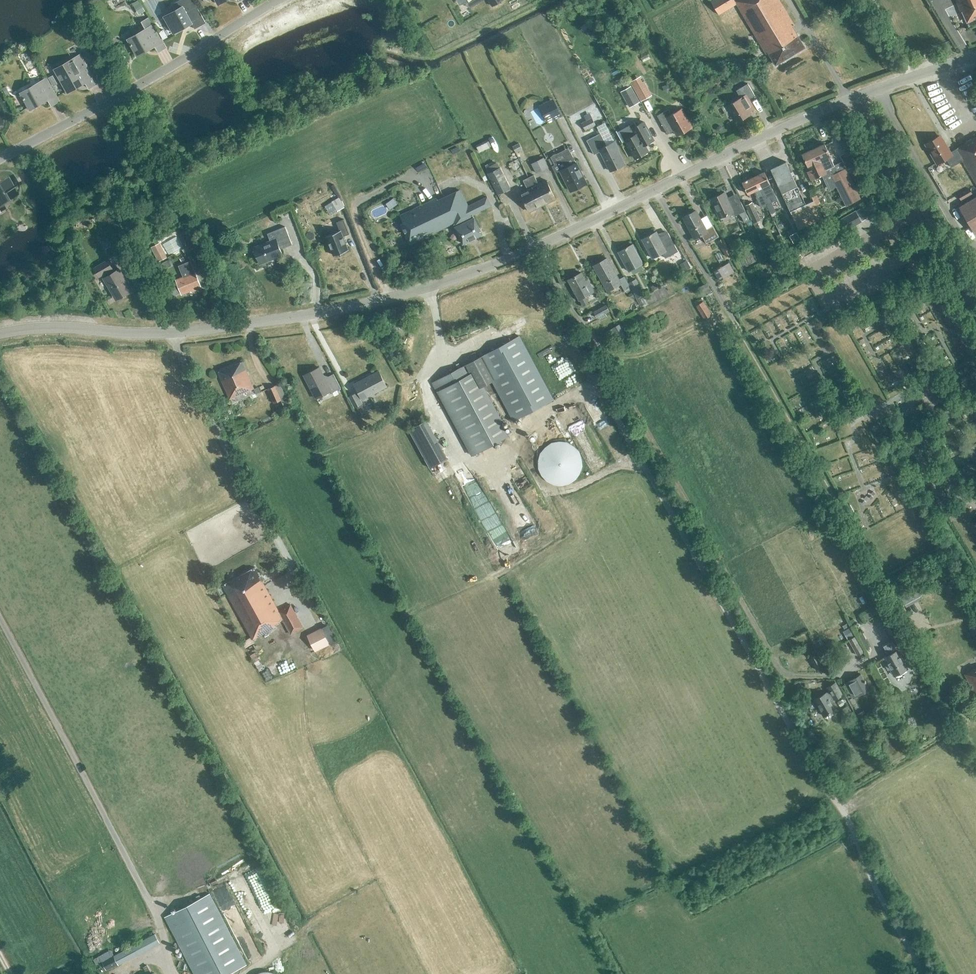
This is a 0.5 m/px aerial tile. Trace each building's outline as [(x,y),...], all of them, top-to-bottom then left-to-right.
[(206,22),(194,0),(178,0),(173,3),(176,9),(164,16),(174,33),(192,22),(195,28),(206,22)] [(735,0),(712,0),(711,1),(719,14),(736,3),(766,54),(769,52),(776,64),(805,47),(792,25),(794,24),(780,0),(736,0),(735,0)] [(975,18),(975,0),(956,0),(961,13),(963,12),(967,22),(975,18)] [(158,51),(166,47),(153,24),(153,25),(149,17),(141,22),(145,29),(128,38),(137,55),(138,55),(136,52),(154,43),(158,51)] [(164,29),(159,32),(163,39),(168,36),(164,29)] [(89,88),(97,83),(80,54),(55,69),(68,92),(67,89),(84,79),(89,88)] [(631,81),(641,99),(651,94),(644,81),(642,82),(640,76),(631,81)] [(46,78),(21,92),(30,109),(31,109),(29,106),(47,96),(52,105),(59,101),(46,78)] [(728,105),(737,121),(747,115),(746,113),(755,108),(749,98),(755,95),(748,83),(736,90),(741,97),(728,105)] [(621,91),(630,106),(639,101),(631,86),(621,91)] [(553,97),(539,105),(548,123),(562,115),(553,97)] [(678,135),(692,127),(681,108),(672,114),(669,108),(657,115),(668,133),(675,130),(678,135)] [(586,130),(596,125),(592,117),(581,122),(586,130)] [(654,140),(644,121),(634,126),(632,122),(617,131),(622,141),(625,139),(636,158),(648,151),(645,145),(654,140)] [(611,170),(625,163),(618,149),(618,148),(614,141),(607,145),(600,132),(587,139),(594,154),(600,150),(611,170)] [(951,153),(942,137),(927,146),(938,163),(947,158),(952,167),(963,161),(975,183),(975,138),(951,153)] [(480,153),(490,148),(487,142),(477,146),(480,153)] [(516,151),(522,148),(519,143),(513,146),(516,151)] [(835,164),(825,143),(803,154),(810,170),(808,171),(812,180),(824,173),(829,184),(836,180),(847,205),(861,198),(843,161),(835,164)] [(568,157),(552,165),(555,172),(561,169),(571,190),(586,182),(571,152),(566,154),(568,157)] [(536,172),(542,169),(548,166),(544,157),(532,163),(536,172)] [(772,168),(791,211),(807,204),(787,161),(772,168)] [(511,187),(500,166),(488,172),(498,193),(511,187)] [(766,171),(754,177),(767,204),(769,208),(773,206),(772,202),(778,199),(771,184),(766,171)] [(529,177),(542,205),(555,198),(546,180),(539,184),(535,174),(529,177)] [(528,189),(521,192),(530,211),(542,205),(529,177),(523,180),(528,189)] [(767,204),(754,177),(743,182),(748,194),(755,191),(762,206),(767,204)] [(9,199),(5,192),(14,187),(9,178),(0,183),(0,205),(9,199)] [(463,243),(483,234),(473,214),(492,204),(487,195),(468,205),(460,188),(438,199),(437,196),(414,207),(409,209),(399,214),(403,221),(400,223),(410,243),(453,222),(463,243)] [(961,200),(972,194),(969,188),(958,194),(961,200)] [(737,209),(739,214),(742,216),(744,222),(749,220),(741,202),(735,205),(732,196),(727,198),(724,192),(711,198),(719,217),(737,209)] [(331,215),(345,207),(339,197),(325,205),(331,215)] [(960,207),(975,233),(975,198),(960,207)] [(791,211),(800,229),(822,219),(814,201),(807,204),(791,211)] [(755,222),(761,219),(753,202),(747,205),(755,222)] [(856,210),(838,220),(844,231),(863,221),(856,210)] [(707,229),(697,211),(684,217),(695,238),(702,234),(707,243),(720,236),(714,225),(707,229)] [(348,249),(343,236),(349,233),(344,218),(336,221),(340,230),(326,235),(334,255),(348,249)] [(282,246),(282,248),(292,244),(285,226),(267,233),(270,240),(254,247),(260,263),(269,260),(268,258),(282,253),(280,247),(282,246)] [(652,257),(662,251),(665,257),(678,250),(668,232),(659,237),(656,231),(642,239),(652,257)] [(723,237),(718,240),(727,256),(732,253),(723,237)] [(167,256),(159,242),(151,247),(159,261),(167,256)] [(628,270),(642,262),(633,245),(619,252),(628,270)] [(624,290),(629,287),(623,276),(618,279),(607,258),(593,265),(607,291),(621,283),(624,290)] [(161,270),(172,265),(169,259),(158,264),(161,270)] [(104,277),(116,297),(125,292),(126,293),(133,289),(127,280),(126,281),(119,269),(112,273),(110,269),(112,268),(108,260),(94,268),(99,276),(105,272),(107,276),(104,277)] [(177,281),(177,282),(171,284),(175,294),(181,292),(182,294),(195,288),(195,290),(200,288),(200,286),(201,286),(190,261),(179,266),(184,277),(177,281)] [(719,280),(735,271),(730,262),(714,271),(719,280)] [(759,275),(763,283),(774,277),(770,269),(769,270),(759,275)] [(585,295),(594,290),(592,286),(590,287),(581,272),(568,280),(579,299),(580,298),(583,304),(588,301),(585,295)] [(644,293),(636,278),(629,282),(637,297),(644,293)] [(699,287),(704,295),(711,290),(706,282),(699,287)] [(704,318),(711,314),(703,301),(697,305),(704,318)] [(597,317),(609,310),(606,304),(594,311),(597,317)] [(619,324),(605,332),(612,343),(626,336),(619,324)] [(721,329),(716,332),(720,339),(725,336),(721,329)] [(520,335),(434,381),(473,454),(508,435),(482,385),(493,379),(515,420),(554,399),(520,335)] [(229,399),(253,389),(241,362),(218,372),(229,399)] [(325,378),(319,367),(304,375),(316,398),(331,391),(332,393),(341,388),(334,374),(325,378)] [(387,386),(379,371),(355,384),(363,399),(387,386)] [(287,399),(280,384),(267,390),(273,405),(282,401),(287,399)] [(362,403),(357,392),(349,396),(355,407),(362,403)] [(549,443),(545,446),(542,450),(540,454),(538,458),(538,463),(539,468),(541,472),(544,476),(547,479),(551,482),(556,483),(560,484),(565,483),(570,482),(574,479),(577,476),(580,472),(582,468),(582,463),(582,458),(581,454),(578,449),(575,446),(572,443),(567,441),(563,440),(558,440),(553,441),(549,443)] [(291,633),(304,626),(291,604),(280,611),(255,567),(223,585),(253,639),(277,626),(275,623),(283,618),(291,633)] [(875,609),(881,618),(889,613),(883,604),(875,609)] [(897,673),(908,667),(899,649),(898,650),(895,645),(906,639),(897,622),(883,629),(890,642),(883,646),(888,655),(885,656),(892,668),(894,667),(897,673)] [(330,643),(322,626),(307,634),(315,650),(330,643)] [(857,655),(863,652),(854,636),(848,639),(857,655)] [(817,672),(825,668),(819,654),(810,658),(817,672)] [(966,673),(975,691),(975,668),(966,673)] [(860,693),(870,688),(861,674),(852,679),(846,683),(853,697),(860,693)] [(835,698),(844,694),(837,681),(828,686),(830,690),(816,698),(824,714),(837,707),(833,699),(835,698)] [(236,946),(209,894),(165,916),(192,969),(195,973),(226,973),(245,964),(236,946)] [(160,941),(155,933),(113,956),(113,955),(102,961),(107,969),(118,964),(118,965),(151,948),(150,946),(160,941)]
